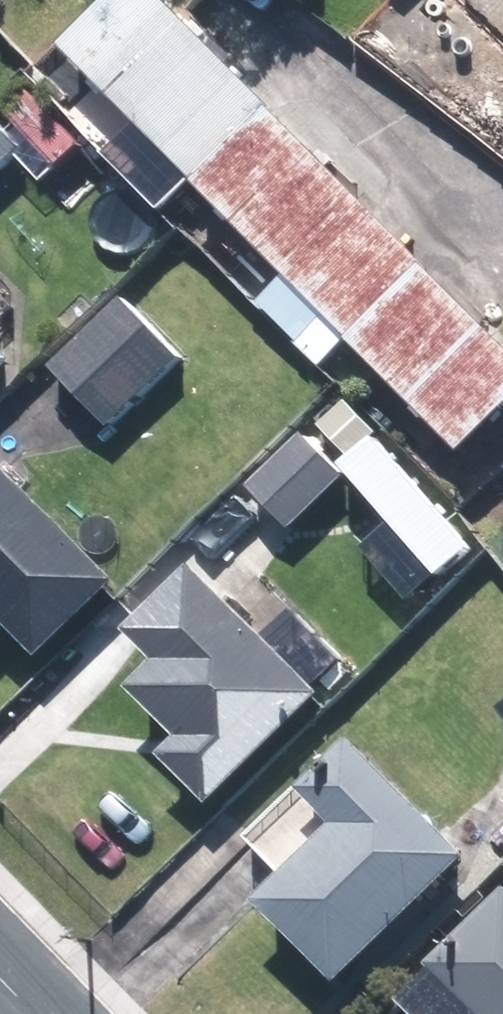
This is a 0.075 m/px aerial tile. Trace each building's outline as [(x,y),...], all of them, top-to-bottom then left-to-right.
[(164,0),(109,0),(62,46),(460,450),(502,408),(502,343),(164,0)] [(468,43),(502,8),(502,0),(424,0),(468,43)] [(67,132),(27,91),(7,110),(47,151),(67,132)] [(0,124),(0,174),(25,148),(0,124)] [(180,354),(123,298),(53,368),(76,391),(110,424),(180,354)] [(0,346),(0,387),(20,367),(0,346)] [(348,478),(298,429),(246,482),(257,493),(295,531),(348,478)] [(0,460),(0,619),(38,658),(117,582),(0,460)] [(323,695),(198,566),(131,630),(160,660),(132,687),(179,736),(159,754),(209,805),(323,695)] [(470,856),(352,738),(300,789),(337,826),(260,902),(341,983),(470,856)] [(420,1013),(502,1013),(502,897),(402,996),(420,1013)]
